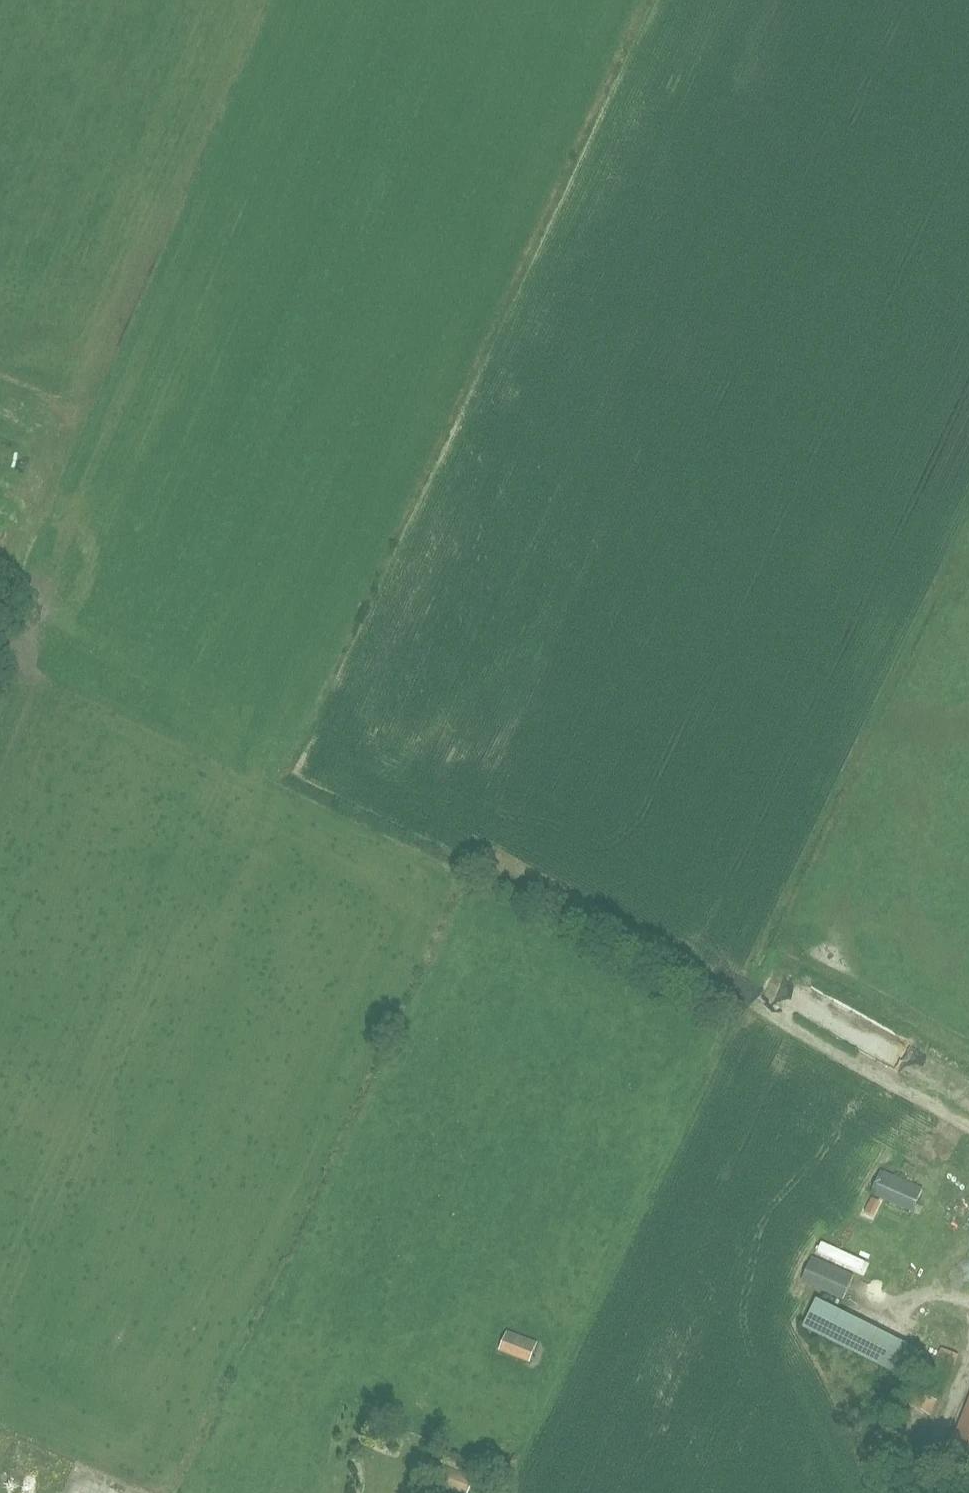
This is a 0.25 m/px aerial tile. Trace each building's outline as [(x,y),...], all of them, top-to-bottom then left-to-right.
[(922,1189),(881,1171),(871,1195),(912,1212),(922,1189)] [(881,1202),(871,1198),(864,1212),(874,1217),(881,1202)] [(853,1276),(812,1258),(801,1282),(842,1300),(853,1276)] [(918,1350),(815,1298),(800,1326),(903,1378),(918,1350)] [(529,1363),(537,1342),(507,1331),(499,1352),(529,1363)] [(940,1348),(921,1390),(939,1398),(958,1356),(940,1348)] [(932,1414),(939,1399),(915,1389),(909,1403),(932,1414)] [(951,1472),(968,1480),(968,1403),(957,1432),(956,1432),(941,1468),(951,1472)] [(473,1477),(442,1466),(435,1486),(453,1492),(467,1492),(473,1477)]
